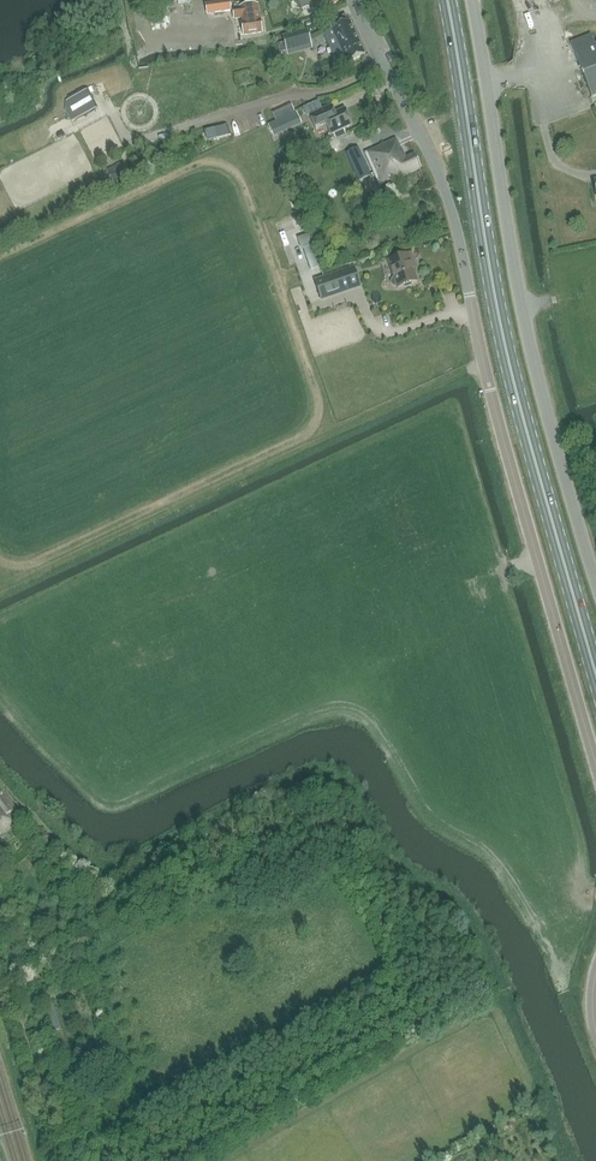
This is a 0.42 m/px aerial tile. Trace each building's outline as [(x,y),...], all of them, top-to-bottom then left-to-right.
[(219,2),(220,12),(231,11),(230,0),(219,2)] [(320,11),(339,2),(338,0),(297,0),(302,10),(316,3),(320,11)] [(260,20),(257,5),(240,7),(241,9),(233,10),(235,19),(242,18),(242,23),(244,35),(262,33),(260,20)] [(324,36),(329,47),(356,35),(350,21),(345,23),(342,17),(330,23),(333,30),(330,31),(331,32),(324,36)] [(307,30),(283,37),(288,55),(312,49),(307,30)] [(339,59),(341,59),(345,57),(348,63),(360,57),(357,50),(362,48),(356,35),(329,47),(332,54),(335,57),(339,59)] [(595,96),(595,45),(595,46),(591,36),(570,43),(591,98),(595,96)] [(66,102),(76,120),(96,110),(86,91),(66,102)] [(291,104),(282,108),(286,116),(295,112),(291,104)] [(325,124),(330,135),(352,126),(344,109),(327,117),(323,110),(310,116),(316,129),(325,124)] [(283,118),(268,125),(273,136),(288,129),(287,126),(300,120),(296,112),(283,118)] [(365,154),(379,187),(421,169),(414,154),(406,158),(401,148),(399,148),(396,141),(396,140),(365,154)] [(359,183),(372,177),(358,148),(346,154),(359,183)] [(131,176),(124,162),(115,165),(116,166),(108,170),(114,184),(131,176)] [(303,249),(311,270),(320,267),(312,246),(313,246),(309,235),(297,239),(301,250),(303,249)] [(396,287),(397,288),(417,281),(411,264),(414,263),(411,253),(388,262),(393,278),(391,279),(390,281),(390,284),(392,286),(394,287),(396,287)] [(320,300),(359,286),(353,268),(314,281),(320,300)] [(17,809),(2,789),(0,791),(0,834),(17,821),(11,814),(17,809)]
